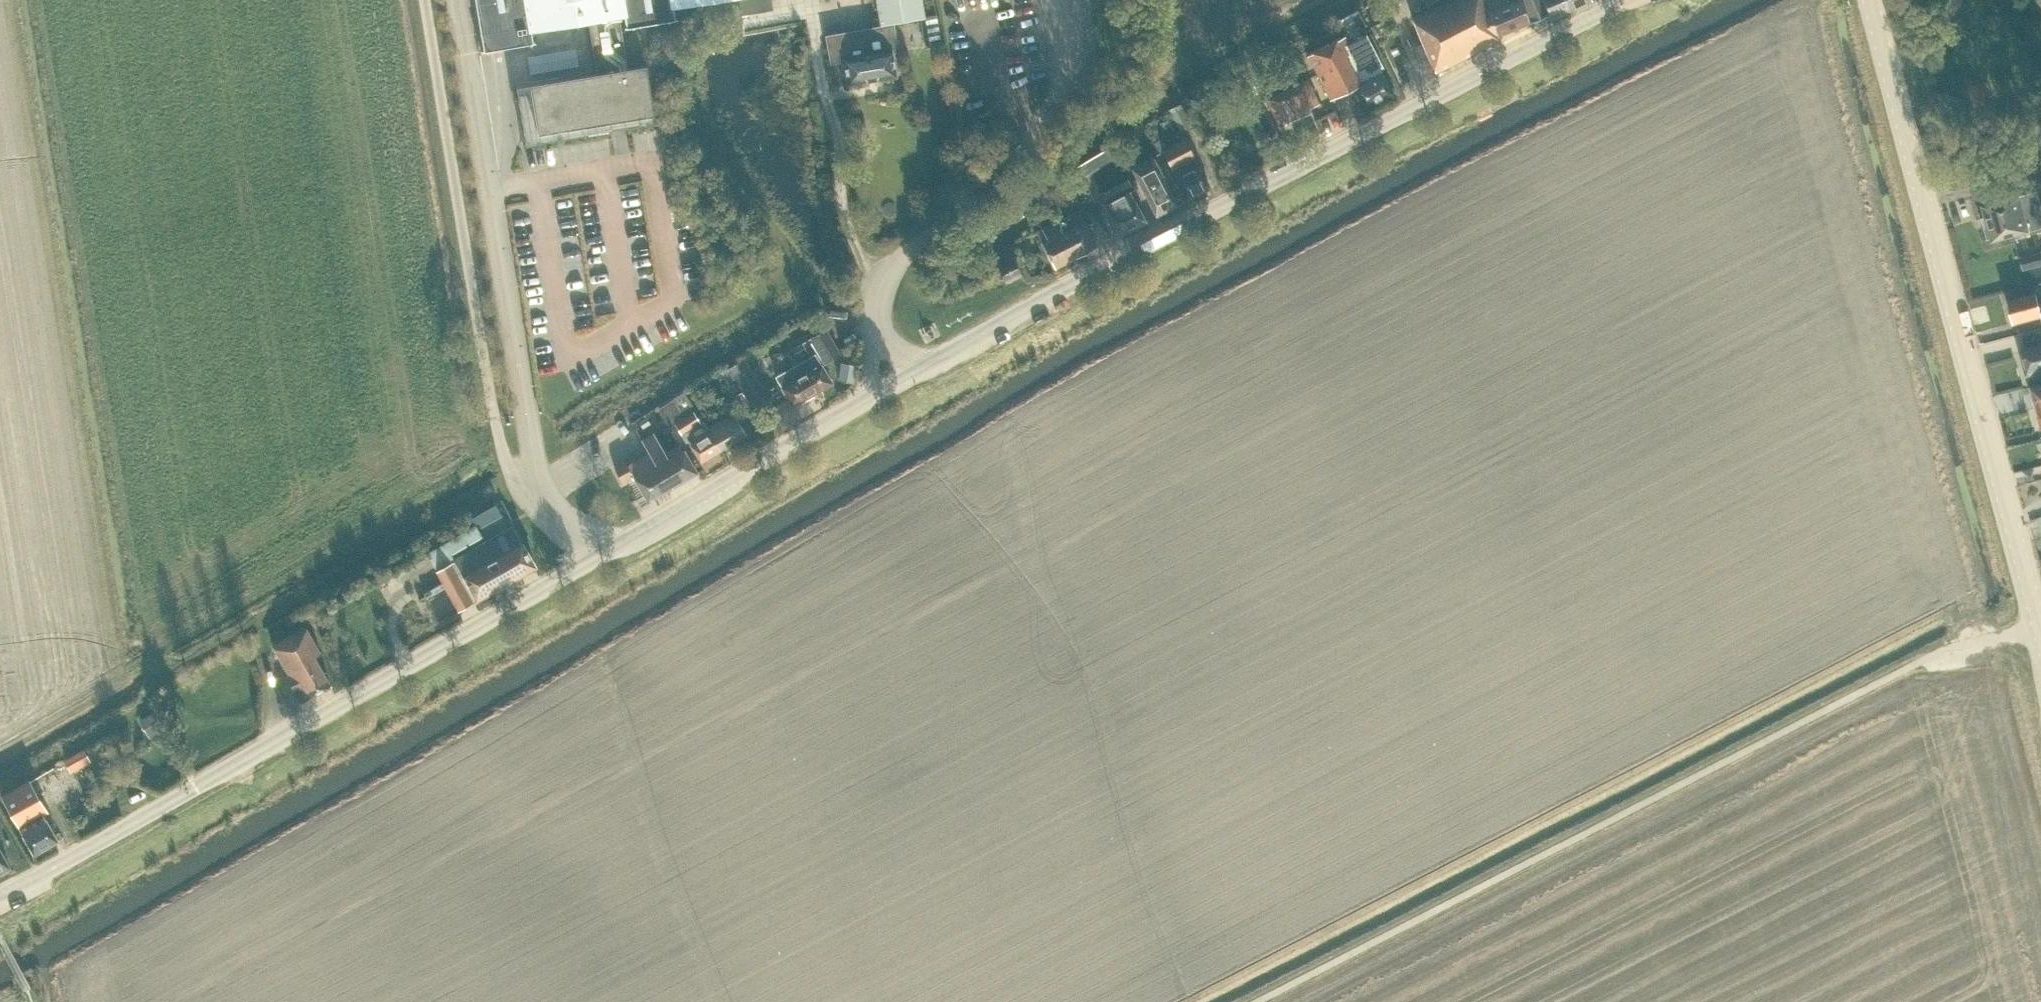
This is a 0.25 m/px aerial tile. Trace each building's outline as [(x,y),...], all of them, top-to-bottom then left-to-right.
[(482,50),(480,50),(480,51),(534,43),(534,41),(532,41),(530,31),(588,21),(596,74),(529,85),(537,135),(654,116),(646,66),(627,69),(619,16),(624,16),(625,26),(623,27),(623,28),(676,19),(676,18),(674,18),(672,8),(719,0),(474,0),(482,50)] [(766,0),(737,0),(739,15),(767,11),(766,0)] [(880,24),(919,17),(923,16),(920,0),(876,0),(880,24)] [(1411,17),(1434,73),(1499,40),(1497,35),(1527,23),(1518,0),(1517,0),(1488,12),(1483,0),(1446,0),(1428,9),(1411,17)] [(1446,0),(1424,0),(1428,9),(1446,0)] [(1529,22),(1547,14),(1550,19),(1568,11),(1563,0),(1520,0),(1529,22)] [(1568,11),(1591,0),(1563,0),(1568,11)] [(2030,3),(2039,19),(2040,18),(2040,0),(2036,0),(2030,3)] [(891,52),(896,51),(892,24),(825,36),(830,62),(842,60),(847,85),(895,76),(891,52)] [(1392,95),(1380,72),(1379,70),(1383,68),(1366,34),(1347,44),(1343,36),(1306,55),(1329,100),(1353,88),(1364,110),(1392,95)] [(1307,78),(1265,99),(1271,112),(1278,108),(1285,121),(1285,122),(1308,111),(1307,110),(1319,104),(1307,78)] [(655,122),(654,116),(537,135),(529,85),(517,87),(526,143),(655,122)] [(1277,124),(1285,121),(1278,108),(1271,112),(1277,124)] [(1161,138),(1153,143),(1159,155),(1162,153),(1187,200),(1209,188),(1194,160),(1183,139),(1174,144),(1166,148),(1161,138)] [(1156,216),(1176,205),(1153,160),(1132,171),(1142,189),(1156,216)] [(1078,166),(1075,167),(1076,168),(1081,178),(1091,172),(1084,162),(1078,166)] [(1035,195),(1040,205),(1047,201),(1042,191),(1035,195)] [(1119,235),(1144,221),(1129,192),(1103,205),(1119,235)] [(2035,206),(2036,211),(2024,215),(2018,195),(2008,197),(2007,194),(1989,199),(1990,202),(1981,205),(1986,227),(1984,228),(1987,238),(1990,238),(1990,241),(2029,231),(2028,229),(2040,226),(2040,205),(2035,206)] [(1054,268),(1095,247),(1082,221),(1076,210),(1074,211),(1068,201),(1051,210),(1056,220),(1035,231),(1054,268)] [(2026,255),(2018,257),(2022,271),(2029,269),(2026,255)] [(1013,260),(998,268),(1004,280),(1020,272),(1013,260)] [(2040,315),(2040,300),(2037,301),(2035,293),(2007,301),(2012,323),(2040,315)] [(813,318),(804,324),(809,333),(818,327),(813,318)] [(820,365),(840,354),(826,330),(802,343),(809,356),(774,376),(781,388),(792,406),(831,383),(820,365)] [(2020,351),(2022,361),(2021,362),(2024,371),(2026,372),(2026,374),(2040,370),(2040,345),(2020,351)] [(728,368),(732,376),(734,379),(742,392),(748,403),(749,405),(760,398),(762,397),(741,360),(728,368)] [(854,383),(857,366),(840,363),(837,380),(854,383)] [(728,368),(720,373),(726,383),(734,379),(732,376),(728,368)] [(2040,428),(2040,385),(2030,387),(2040,429),(2040,428)] [(674,396),(669,399),(680,418),(673,423),(681,436),(684,434),(686,438),(700,463),(720,450),(706,429),(707,428),(693,405),(686,392),(684,390),(674,396)] [(748,403),(742,392),(734,397),(740,408),(748,403)] [(706,429),(720,450),(745,434),(732,413),(707,428),(706,429)] [(625,463),(614,470),(621,482),(632,476),(634,479),(643,495),(647,502),(697,473),(692,466),(683,451),(667,459),(656,439),(652,433),(641,440),(644,447),(648,453),(645,455),(644,455),(627,466),(625,463)] [(453,560),(435,570),(435,571),(442,583),(445,588),(458,612),(476,601),(535,567),(521,544),(522,544),(516,533),(513,529),(511,525),(509,527),(485,540),(486,542),(453,560)] [(442,583),(424,593),(427,598),(445,588),(442,583)] [(301,703),(330,686),(314,658),(320,654),(304,627),(272,645),(294,683),(290,685),(301,703)] [(138,721),(149,739),(166,729),(155,711),(138,721)] [(83,749),(63,761),(71,773),(90,762),(83,749)] [(46,812),(36,794),(28,781),(0,796),(18,828),(33,854),(57,841),(42,815),(46,812)] [(9,867),(0,852),(0,872),(9,867)]
